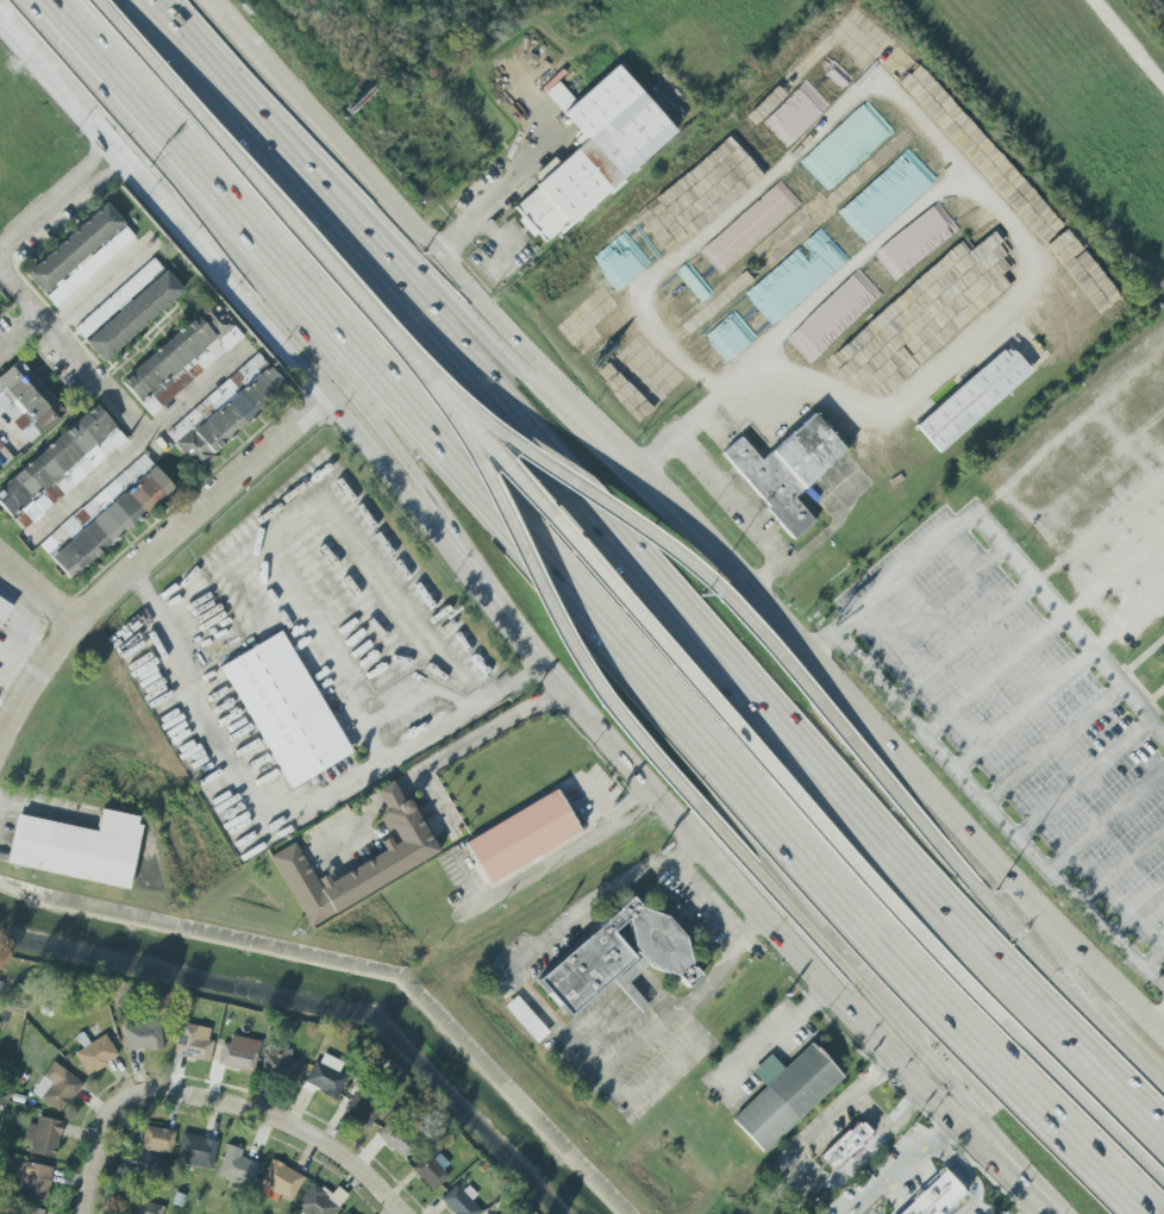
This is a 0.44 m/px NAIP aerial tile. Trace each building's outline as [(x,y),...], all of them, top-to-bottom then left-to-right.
[(676,134),(617,65),(575,102),(558,82),(545,93),(584,138),(556,161),(553,158),(538,171),(544,179),(513,206),(521,217),(519,219),(543,247),(676,134)] [(54,306),(134,238),(123,226),(124,225),(106,204),(24,273),(43,296),(44,295),(54,306)] [(74,328),(83,339),(163,269),(153,259),(74,328)] [(84,342),(102,362),(183,290),(165,271),(84,342)] [(150,416),(243,337),(213,302),(120,380),(150,416)] [(915,425),(939,453),(1031,372),(1007,345),(915,425)] [(166,432),(200,472),(217,457),(212,450),(286,387),(258,354),(166,432)] [(64,410),(17,360),(0,376),(0,410),(30,442),(64,410)] [(126,441),(96,406),(0,487),(0,504),(21,530),(126,441)] [(721,453),(793,539),(813,522),(792,497),(846,452),(814,414),(759,460),(740,437),(721,453)] [(12,458),(0,444),(0,469),(12,458)] [(174,490),(144,455),(39,544),(68,579),(174,490)] [(11,605),(0,599),(0,622),(11,605)] [(348,758),(286,631),(222,662),(284,789),(348,758)] [(307,925),(437,856),(396,779),(375,790),(384,808),(376,812),(389,837),(379,842),(384,852),(329,881),(326,875),(315,881),(295,843),(271,855),(307,925)] [(464,841),(487,883),(579,833),(557,791),(464,841)] [(128,888),(141,817),(100,810),(97,830),(16,816),(7,866),(128,888)] [(535,979),(566,1016),(634,959),(611,932),(623,922),(632,934),(630,944),(641,957),(612,980),(639,1012),(646,1006),(627,983),(646,966),(675,975),(685,988),(699,976),(684,959),(689,945),(665,916),(640,908),(631,898),(535,979)] [(503,1008),(537,1043),(549,1032),(515,996),(503,1008)] [(123,1025),(125,1052),(162,1048),(159,1021),(123,1025)] [(210,1061),(212,1040),(208,1040),(209,1028),(178,1024),(174,1056),(210,1061)] [(73,1053),(86,1075),(118,1058),(105,1035),(73,1053)] [(216,1064),(253,1072),(260,1042),(231,1035),(228,1044),(221,1043),(216,1064)] [(763,1153),(842,1077),(809,1043),(783,1069),(769,1054),(751,1072),(764,1086),(730,1119),(763,1153)] [(297,1078),(299,1061),(289,1059),(291,1051),(265,1047),(261,1073),(297,1078)] [(342,1062),(318,1053),(305,1086),(337,1098),(345,1076),(338,1073),(342,1062)] [(30,1091),(60,1113),(82,1084),(53,1061),(30,1091)] [(380,1111),(368,1103),(372,1098),(361,1089),(344,1112),(367,1129),(380,1111)] [(23,1140),(32,1142),(29,1153),(54,1159),(63,1123),(37,1116),(35,1125),(27,1123),(23,1140)] [(376,1134),(402,1159),(417,1143),(391,1118),(376,1134)] [(873,1136),(858,1120),(819,1156),(834,1173),(873,1136)] [(175,1131),(144,1126),(140,1149),(171,1154),(175,1131)] [(216,1139),(180,1135),(177,1164),(213,1168),(216,1139)] [(216,1177),(250,1188),(259,1163),(239,1157),(241,1150),(226,1145),(216,1177)] [(412,1170),(429,1189),(452,1168),(435,1150),(412,1170)] [(142,1169),(166,1171),(167,1159),(143,1157),(142,1169)] [(45,1203),(53,1169),(19,1161),(13,1186),(24,1189),(22,1198),(45,1203)] [(293,1200),(304,1175),(269,1161),(258,1186),(293,1200)] [(965,1193),(942,1169),(896,1213),(943,1213),(965,1193)] [(300,1213),(334,1213),(346,1195),(335,1188),(331,1195),(310,1182),(292,1209),(300,1213)] [(460,1191),(455,1186),(440,1200),(453,1213),(478,1213),(480,1212),(470,1201),(476,1195),(467,1185),(460,1191)] [(163,1206),(134,1200),(131,1213),(161,1213),(163,1206)] [(20,1206),(19,1213),(43,1213),(44,1210),(20,1206)]
